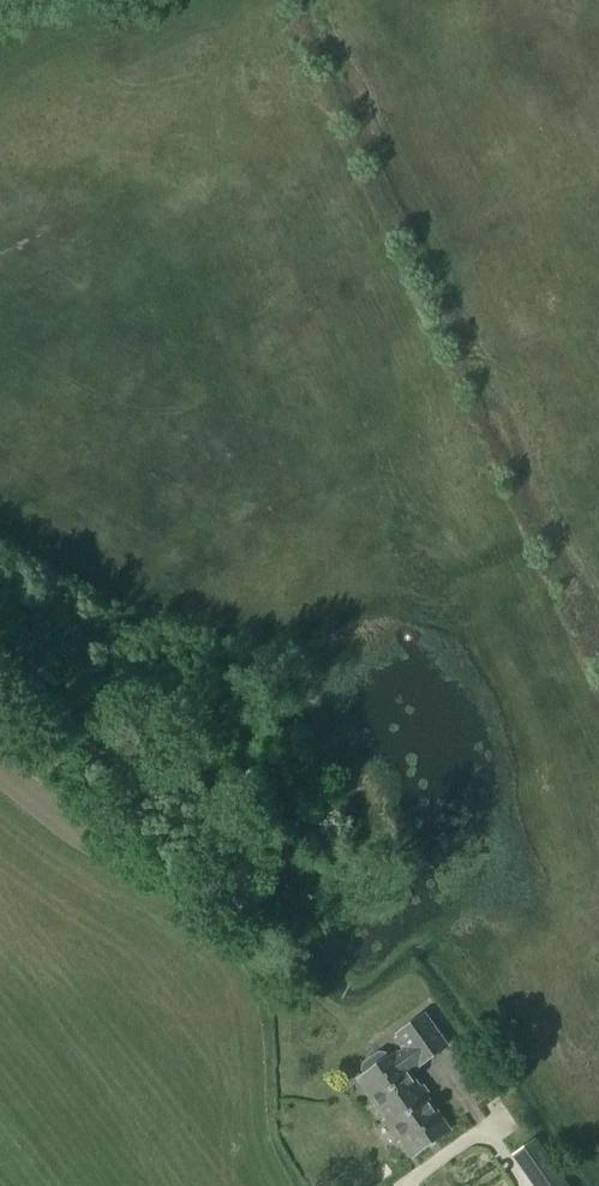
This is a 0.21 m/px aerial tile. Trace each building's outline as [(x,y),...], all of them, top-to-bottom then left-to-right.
[(367,1077),(360,1081),(363,1085),(413,1157),(449,1132),(416,1085),(408,1073),(419,1065),(420,1066),(446,1048),(425,1018),(399,1036),(409,1050),(397,1058),(396,1056),(391,1060),(387,1054),(380,1053),(364,1064),(363,1071),(367,1077)] [(514,1157),(525,1173),(548,1158),(536,1141),(514,1157)]
